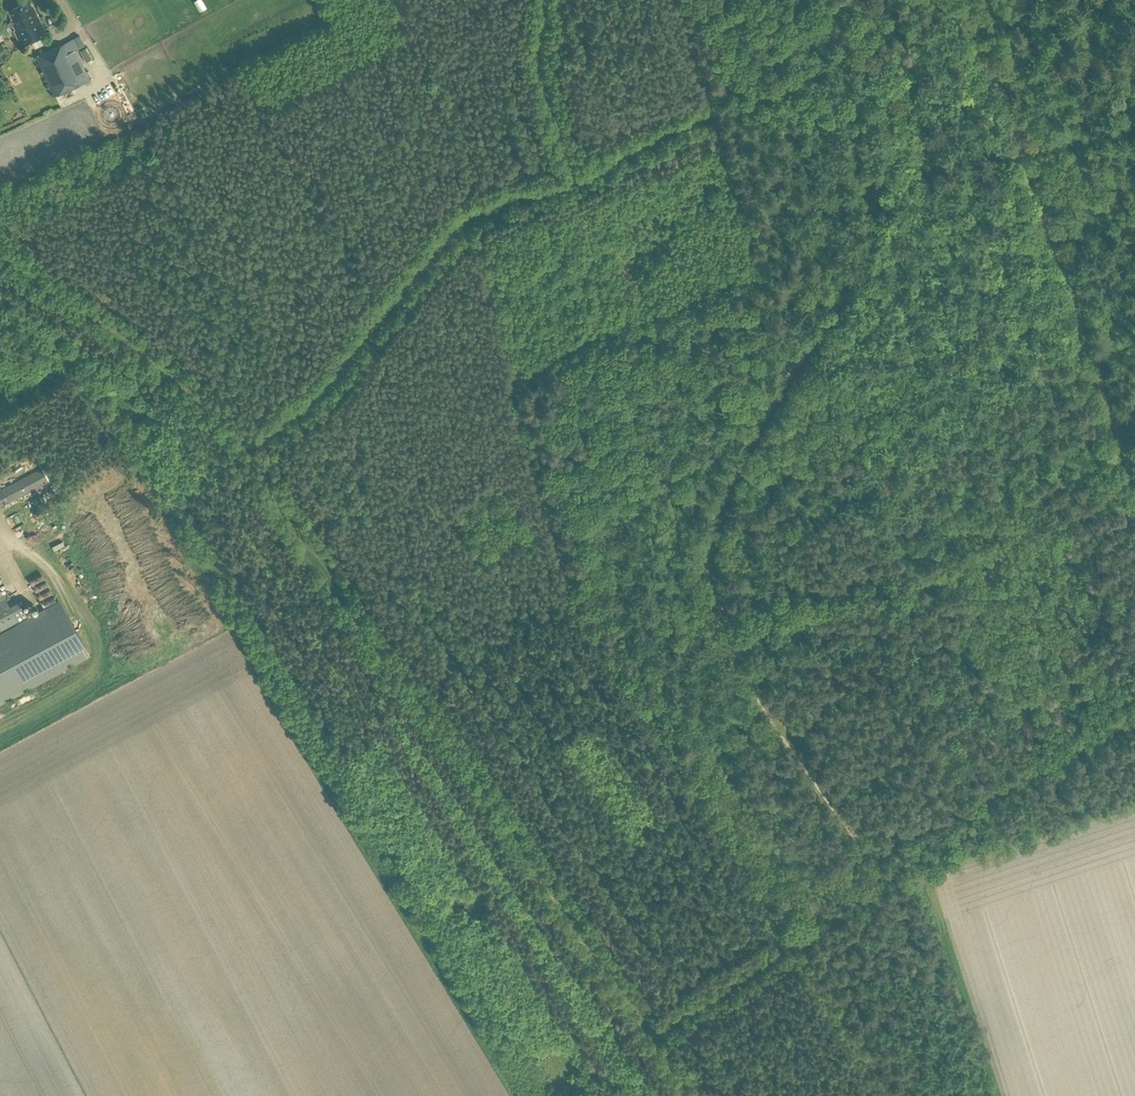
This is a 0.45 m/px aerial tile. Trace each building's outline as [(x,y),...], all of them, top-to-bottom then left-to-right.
[(12,21),(8,23),(7,22),(0,25),(3,31),(15,25),(17,30),(15,31),(22,45),(47,33),(31,0),(28,0),(9,9),(13,18),(11,19),(12,21)] [(36,55),(55,96),(83,83),(64,42),(36,55)] [(3,45),(0,48),(0,58),(1,59),(9,51),(3,45)] [(82,50),(87,60),(91,58),(87,48),(82,50)] [(0,490),(0,505),(1,507),(49,481),(42,468),(0,490)] [(49,544),(52,548),(66,539),(63,535),(49,544)] [(19,623),(18,621),(0,588),(0,633),(19,623)] [(90,655),(60,599),(18,621),(19,623),(0,633),(0,704),(90,655)]
